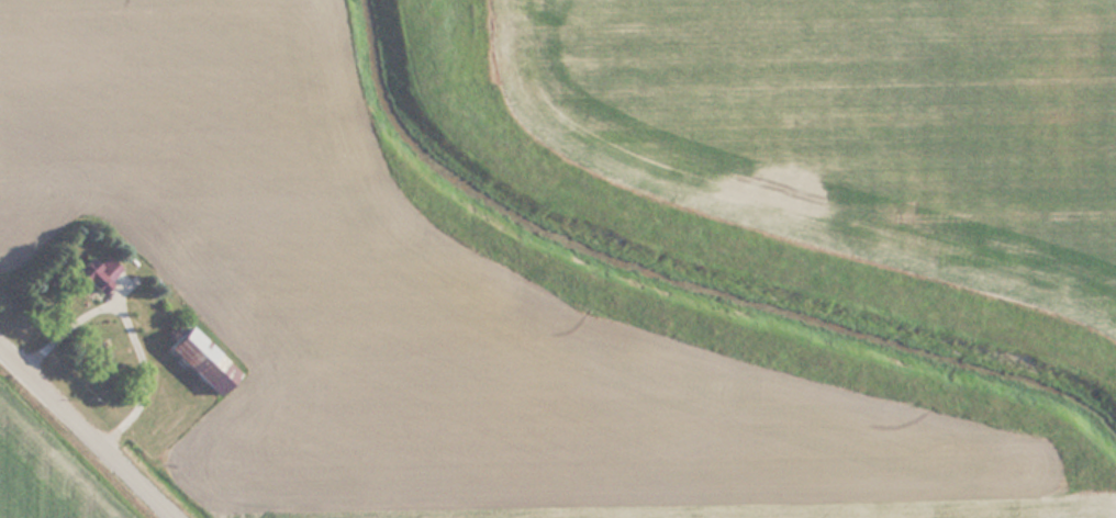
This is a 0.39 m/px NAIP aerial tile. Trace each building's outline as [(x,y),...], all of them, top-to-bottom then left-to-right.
[(94,267),(85,258),(69,274),(91,296),(119,269),(106,256),(94,267)] [(212,395),(234,373),(185,324),(163,346),(212,395)]
